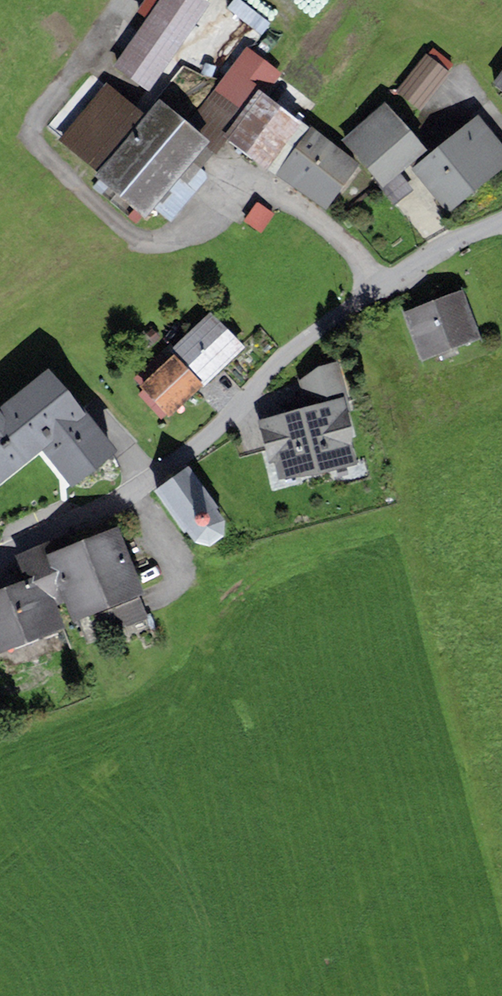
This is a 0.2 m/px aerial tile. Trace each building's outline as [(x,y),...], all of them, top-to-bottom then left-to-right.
[(210,4),(205,0),(159,0),(147,18),(113,67),(150,92),(210,4)] [(159,0),(145,0),(137,11),(147,18),(159,0)] [(262,34),(270,22),(237,0),(235,0),(228,11),(262,34)] [(282,74),(247,47),(188,122),(219,149),(226,140),(222,137),(259,90),(265,95),(282,74)] [(427,56),(448,71),(453,64),(433,49),(427,56)] [(422,112),(450,73),(448,71),(427,56),(426,54),(397,94),(422,112)] [(493,83),(501,90),(501,71),(493,83)] [(59,140),(98,173),(146,116),(107,83),(59,140)] [(265,95),(259,90),(222,137),(226,140),(275,176),(310,128),(265,95)] [(188,186),(219,149),(188,122),(160,99),(146,116),(98,173),(96,176),(146,218),(180,178),(188,186)] [(386,103),(341,140),(381,188),(400,173),(426,152),(386,103)] [(501,170),(501,144),(477,114),(412,169),(450,214),(501,170)] [(360,163),(310,128),(275,176),(324,212),(360,163)] [(400,173),(381,188),(395,205),(414,189),(400,173)] [(261,233),(275,214),(257,202),(244,221),(261,233)] [(422,362),(483,338),(463,289),(402,312),(422,362)] [(206,386),(246,347),(210,311),(171,350),(175,355),(204,384),(206,386)] [(153,344),(160,338),(153,329),(146,335),(153,344)] [(170,417),(204,384),(175,355),(141,388),(144,391),(167,415),(170,417)] [(304,408),(346,397),(337,362),(318,367),(299,380),(304,408)] [(0,407),(0,484),(43,450),(73,487),(117,453),(49,368),(0,407)] [(162,419),(167,415),(144,391),(139,396),(162,419)] [(357,465),(350,439),(357,437),(346,397),(304,408),(258,420),(268,460),(274,458),(279,480),(357,465)] [(219,507),(189,466),(154,492),(184,532),(187,530),(196,542),(210,546),(223,537),(225,522),(217,509),(219,507)] [(118,527),(46,555),(52,569),(65,602),(73,622),(105,609),(139,596),(144,594),(118,527)] [(65,602),(52,569),(46,555),(53,552),(48,541),(16,554),(26,580),(44,573),(57,606),(65,602)] [(0,590),(0,653),(66,627),(57,606),(44,573),(26,580),(0,590)] [(148,619),(139,596),(105,609),(114,632),(148,619)]
